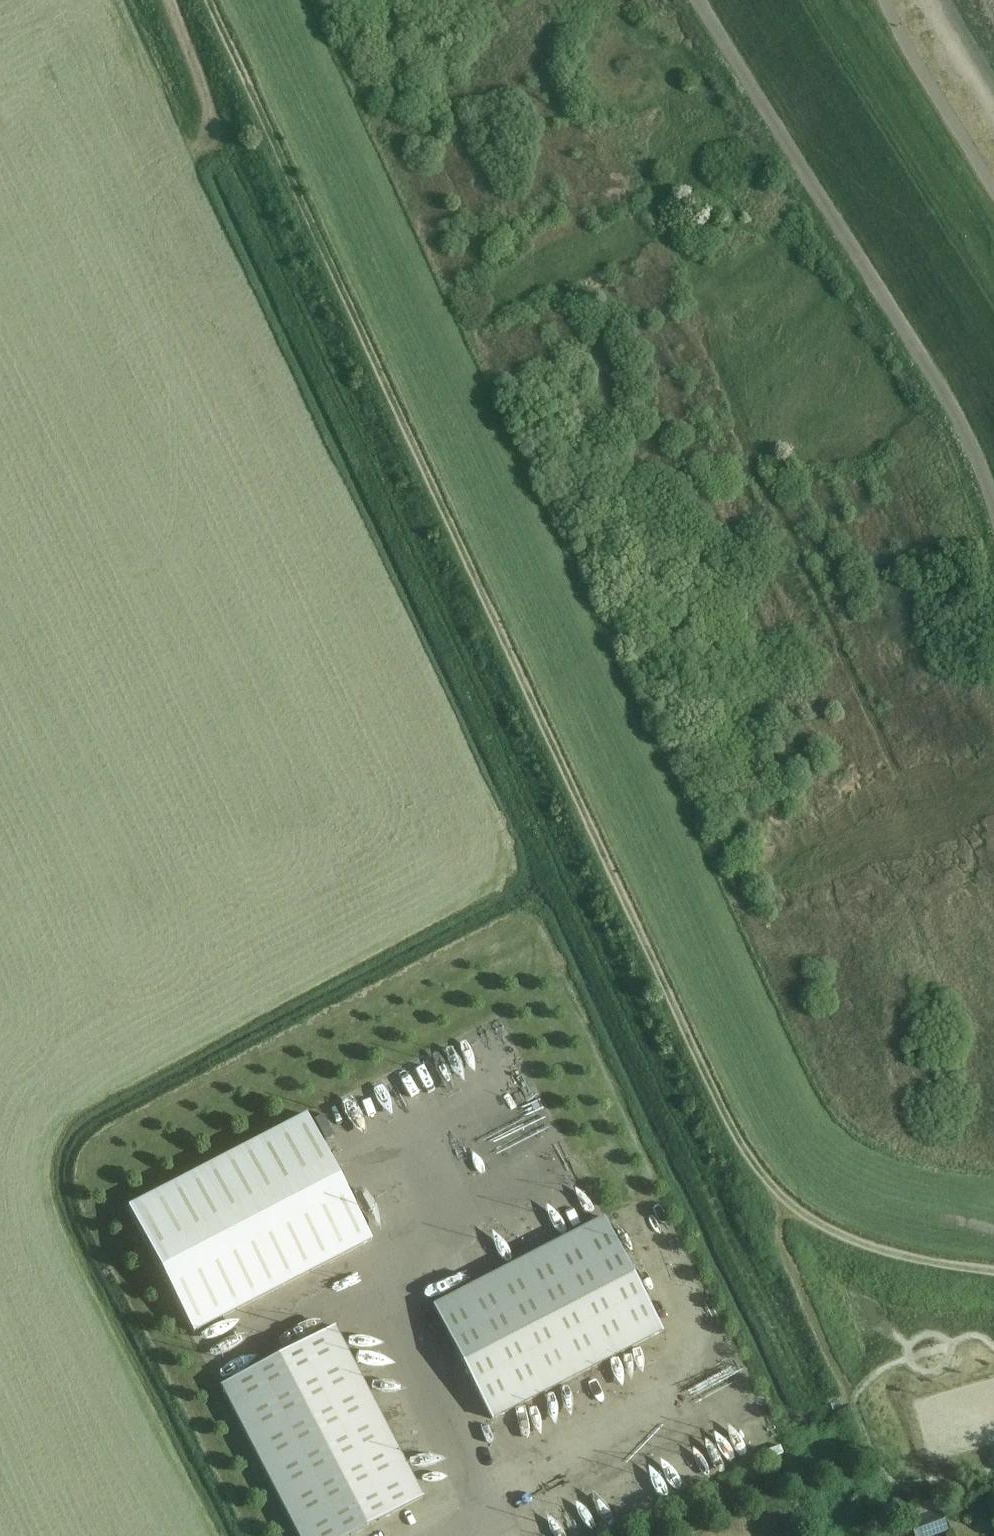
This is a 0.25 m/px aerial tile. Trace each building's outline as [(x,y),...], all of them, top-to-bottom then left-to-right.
[(192,1333),(371,1241),(306,1115),(128,1208),(192,1333)] [(491,1420),(662,1332),(603,1218),(432,1306),(491,1420)] [(422,1498),(334,1327),(220,1386),(298,1535),(349,1535),(422,1498)] [(946,1532),(938,1511),(908,1522),(913,1535),(935,1535),(946,1532)]
